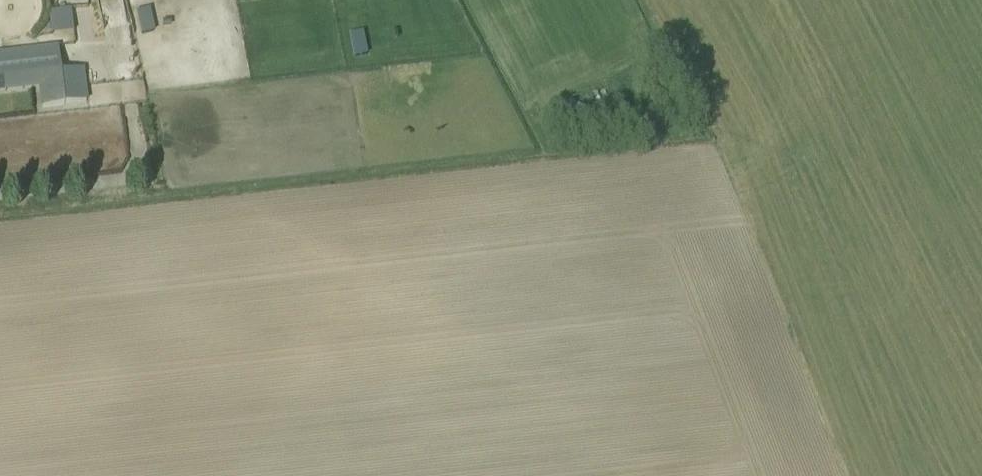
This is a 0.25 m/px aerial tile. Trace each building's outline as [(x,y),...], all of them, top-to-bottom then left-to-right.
[(57,47),(0,54),(0,80),(38,75),(42,108),(64,105),(57,47)]
